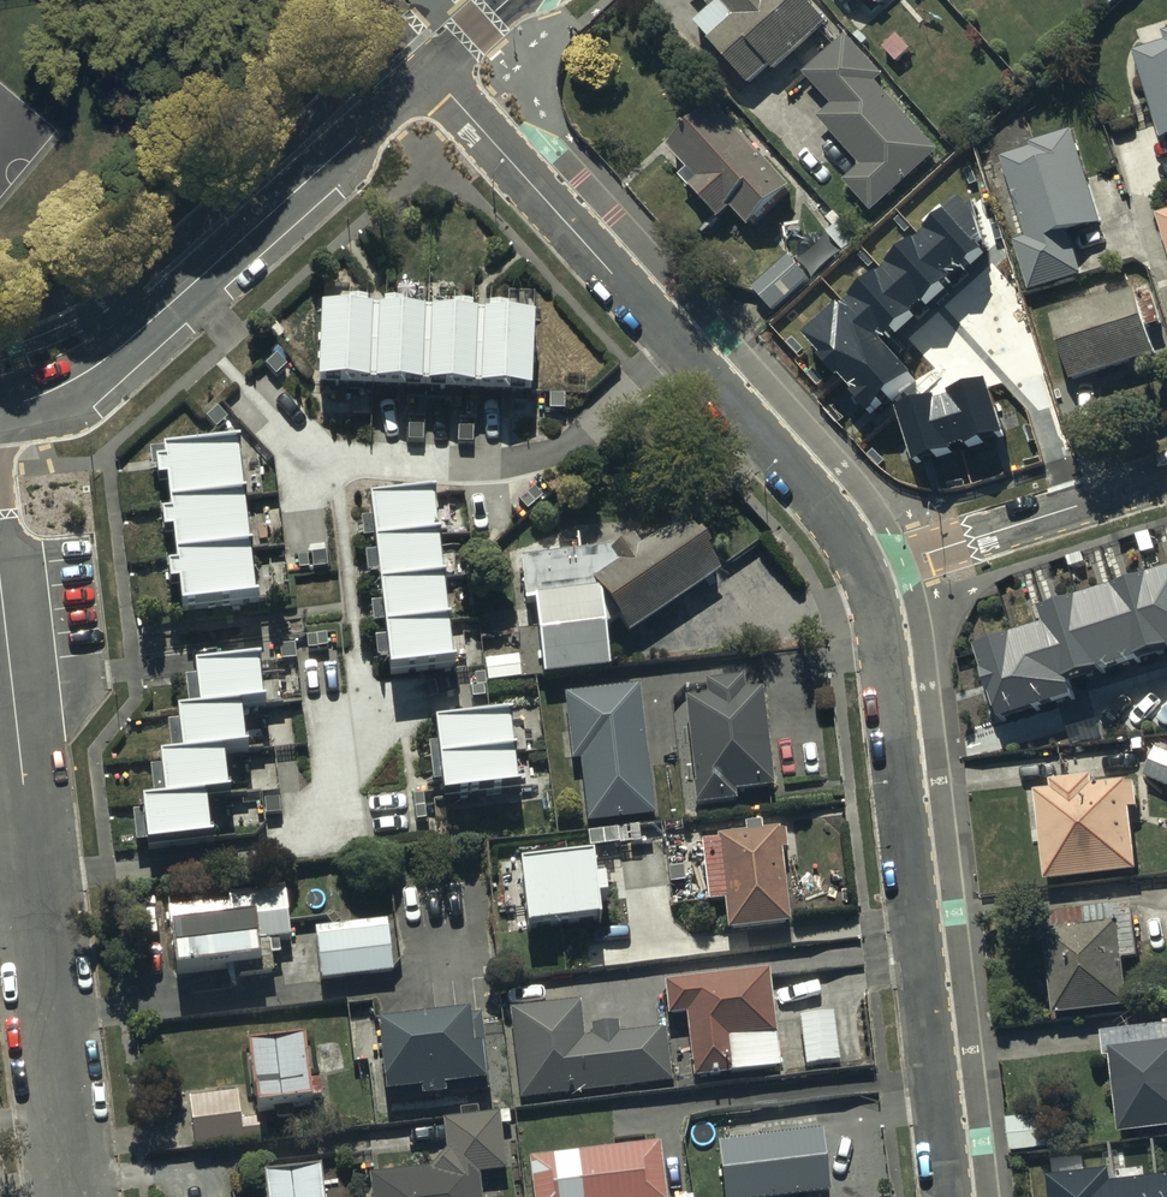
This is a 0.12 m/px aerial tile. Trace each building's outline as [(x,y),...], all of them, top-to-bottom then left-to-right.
[(712,6),(694,23),(753,87),(773,68),(777,72),(834,20),(815,0),(718,0),(712,6)] [(913,48),(899,34),(884,47),(898,62),(913,48)] [(884,74),(849,35),(804,75),(830,103),(817,115),(862,165),(846,179),(873,209),(940,149),(881,84),(884,74)] [(1138,51),(1163,135),(1166,134),(1166,42),(1138,51)] [(719,98),(668,143),(690,168),(685,173),(722,215),(734,204),(753,225),(797,187),(719,98)] [(1034,146),(1004,155),(1028,234),(1015,238),(1031,291),(1087,274),(1074,231),(1105,222),(1076,127),(1032,140),(1034,146)] [(802,342),(871,417),(915,377),(884,344),(983,253),(968,190),(802,342)] [(817,278),(794,254),(756,289),(779,313),(817,278)] [(1142,288),(1054,313),(1072,378),(1161,353),(1142,288)] [(541,301),(310,300),(309,394),(541,395),(541,301)] [(897,408),(916,465),(1006,436),(987,379),(897,408)] [(271,423),(168,430),(179,594),(281,587),(271,423)] [(454,473),(377,480),(394,667),(472,660),(454,473)] [(724,560),(686,516),(643,548),(634,536),(615,549),(525,558),(529,598),(538,597),(546,674),(613,668),(609,626),(622,617),(631,631),(724,560)] [(1001,723),(1077,698),(1072,683),(1166,652),(1166,571),(1039,612),(1042,622),(976,643),(1001,723)] [(277,646),(197,649),(199,686),(181,687),(183,733),(163,734),(165,779),(146,780),(148,829),(215,826),(213,781),(235,780),(233,731),(251,731),(250,690),(279,689),(277,646)] [(707,695),(688,696),(697,804),(738,800),(737,789),(774,786),(766,686),(747,687),(746,676),(705,679),(707,695)] [(638,684),(564,693),(573,761),(581,760),(589,823),(655,815),(638,684)] [(525,707),(446,711),(449,780),(529,776),(525,707)] [(1160,746),(1147,775),(1166,783),(1166,749),(1160,746)] [(1054,786),(1037,788),(1044,841),(1050,878),(1140,866),(1133,805),(1142,804),(1139,776),(1097,781),(1096,773),(1053,778),(1054,786)] [(718,838),(703,839),(708,900),(726,898),(729,928),(792,922),(785,849),(790,848),(788,827),(718,833),(718,838)] [(621,841),(529,846),(533,923),(626,918),(621,841)] [(286,890),(166,903),(174,971),(274,959),(283,952),(281,938),(291,937),(286,890)] [(1135,900),(1037,912),(1040,937),(1048,936),(1057,1012),(1130,1005),(1125,953),(1141,951),(1140,941),(1135,900)] [(389,918),(315,927),(321,981),(395,972),(389,918)] [(773,968),(664,979),(668,1015),(688,1013),(695,1076),(783,1067),(773,968)] [(581,998),(512,1005),(522,1097),(671,1080),(665,1027),(621,1032),(620,1022),(593,1024),(595,1035),(585,1036),(581,998)] [(484,1005),(377,1015),(385,1091),(422,1087),(422,1096),(450,1093),(449,1085),(491,1081),(484,1005)] [(835,1012),(800,1017),(806,1067),(842,1063),(835,1012)] [(1104,1028),(1106,1048),(1107,1056),(1113,1055),(1123,1132),(1166,1128),(1166,1020),(1104,1028)] [(307,1033),(250,1041),(259,1104),(315,1097),(307,1033)] [(238,1089),(190,1095),(196,1144),(268,1135),(265,1114),(241,1117),(238,1089)] [(370,1173),(373,1196),(485,1196),(482,1173),(510,1169),(503,1111),(444,1117),(448,1149),(432,1167),(370,1173)] [(1054,1112),(1008,1118),(1013,1153),(1058,1147),(1054,1112)] [(719,1140),(726,1196),(759,1196),(828,1188),(821,1127),(719,1140)] [(530,1157),(535,1196),(670,1196),(662,1140),(530,1157)] [(264,1173),(268,1196),(326,1196),(321,1165),(264,1173)] [(1045,1174),(1048,1196),(1166,1196),(1166,1172),(1107,1179),(1106,1167),(1045,1174)]
